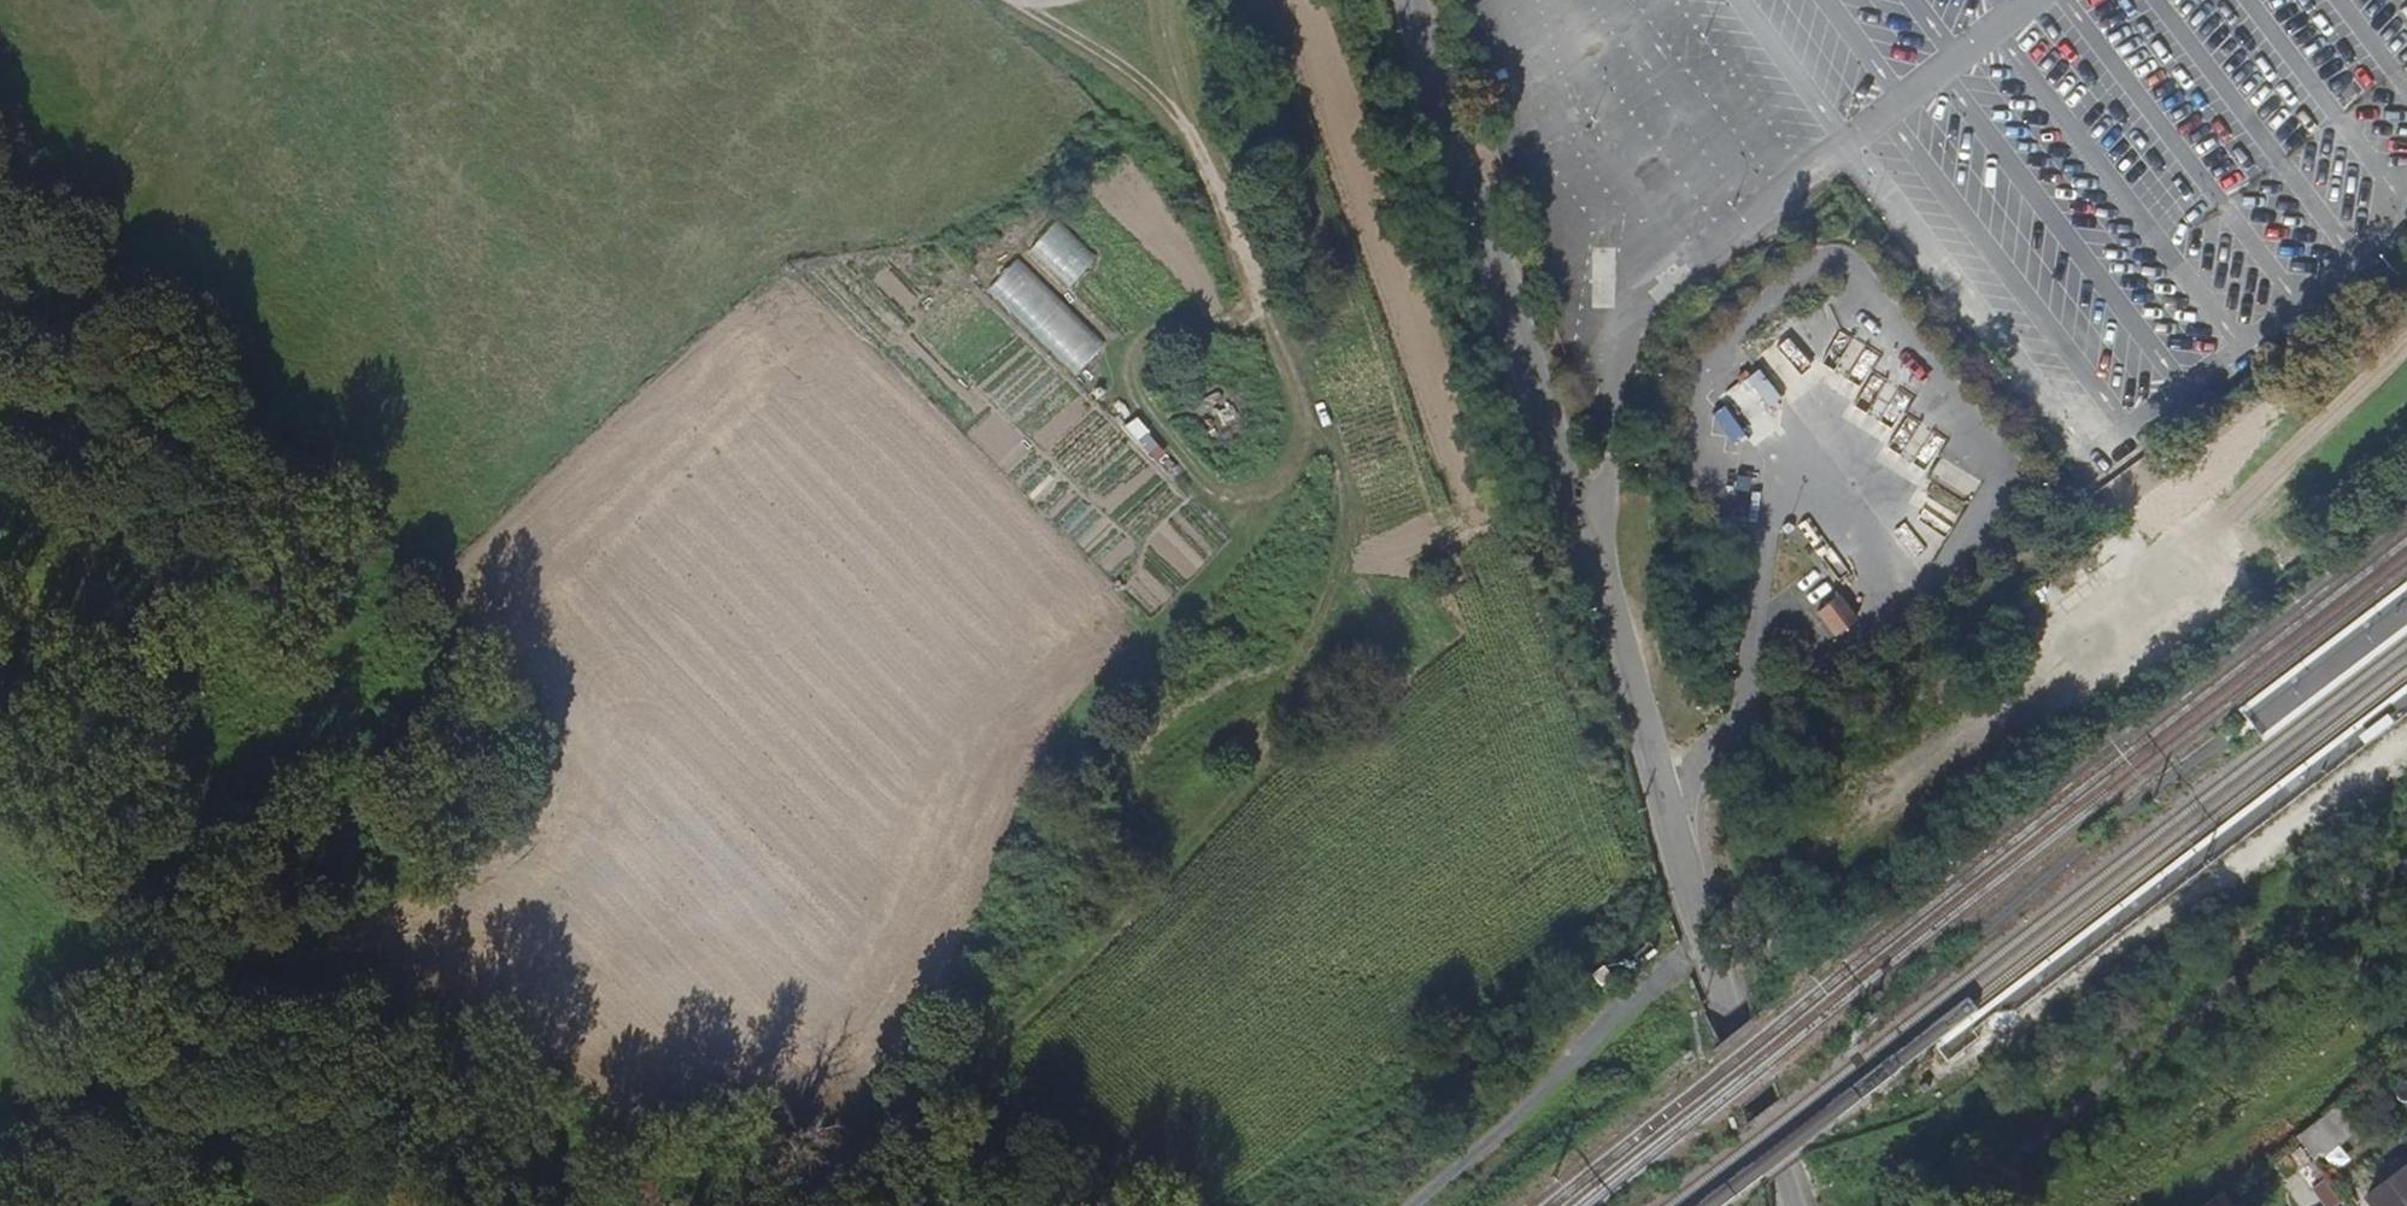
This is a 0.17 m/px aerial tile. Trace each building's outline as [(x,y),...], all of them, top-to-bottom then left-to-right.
[(1078,371),(1107,341),(1019,258),(990,288),(1078,371)] [(1812,619),(1830,644),(1854,626),(1835,602),(1812,619)] [(1995,626),(1980,636),(1988,647),(2003,635),(1995,626)] [(2392,1073),(2400,1085),(2406,1080),(2406,1062),(2392,1073)] [(2322,1114),(2294,1136),(2313,1161),(2340,1139),(2322,1114)] [(2324,1184),(2311,1195),(2319,1205),(2340,1205),(2324,1184)] [(2380,1205),(2406,1205),(2406,1186),(2380,1205)] [(2222,1190),(2202,1205),(2231,1205),(2233,1204),(2222,1190)]
